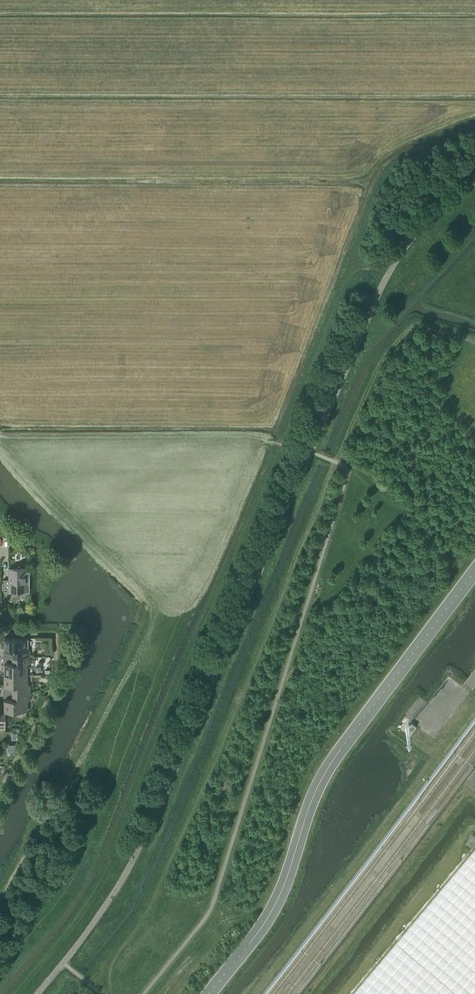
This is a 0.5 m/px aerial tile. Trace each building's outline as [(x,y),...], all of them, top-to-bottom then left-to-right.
[(26,590),(26,582),(29,582),(29,571),(26,571),(26,567),(9,567),(9,579),(4,579),(4,591),(10,591),(10,590),(26,590)] [(13,655),(30,655),(30,648),(28,648),(27,637),(5,637),(4,649),(13,649),(13,655)] [(5,662),(4,674),(27,673),(28,664),(30,664),(30,655),(13,655),(12,662),(5,662)] [(13,685),(13,692),(30,692),(30,684),(27,684),(27,673),(4,674),(4,685),(13,685)] [(30,692),(13,692),(13,698),(4,698),(4,700),(4,710),(27,710),(27,700),(30,700),(30,692)] [(471,847),(474,842),(474,836),(472,833),(465,841),(471,847)] [(350,993),(474,993),(474,845),(350,993)]
